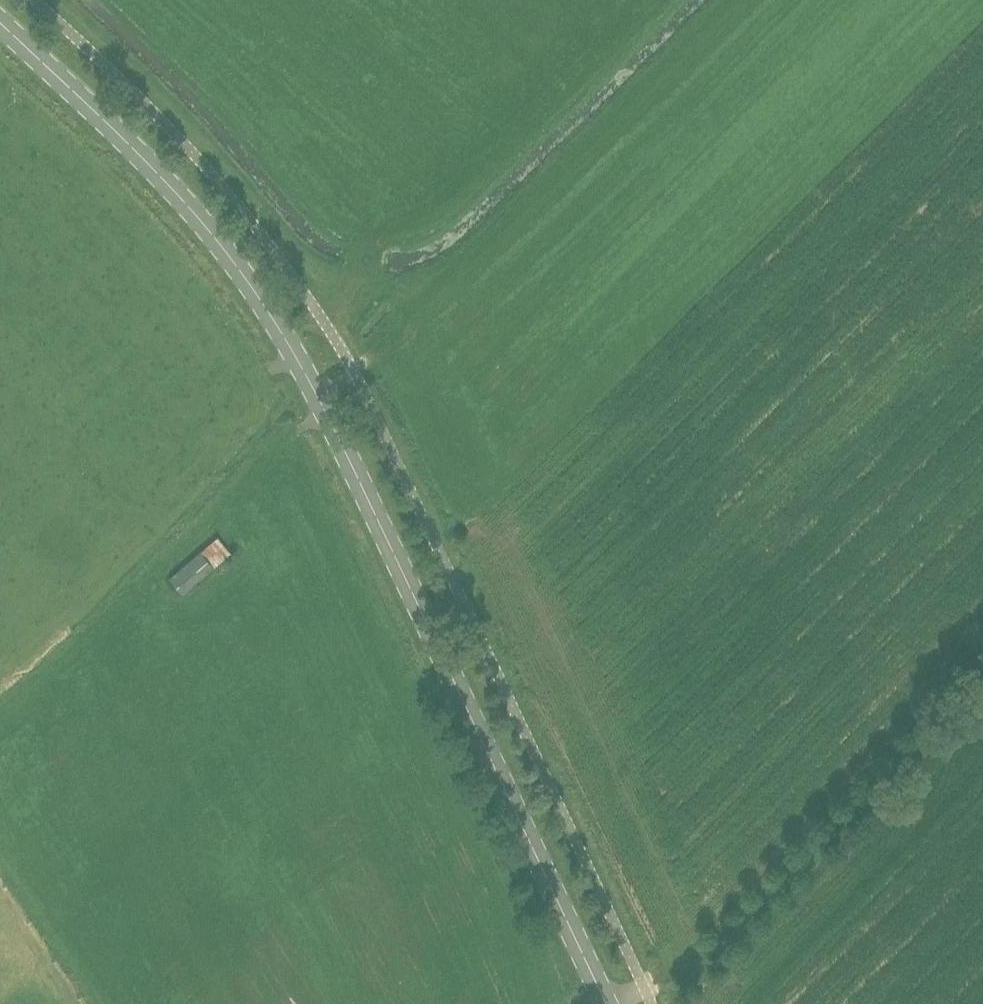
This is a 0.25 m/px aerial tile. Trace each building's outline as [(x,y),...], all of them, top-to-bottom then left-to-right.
[(231,552),(218,536),(202,549),(197,544),(181,557),(187,564),(170,577),(183,593),(214,567),(231,552)]
